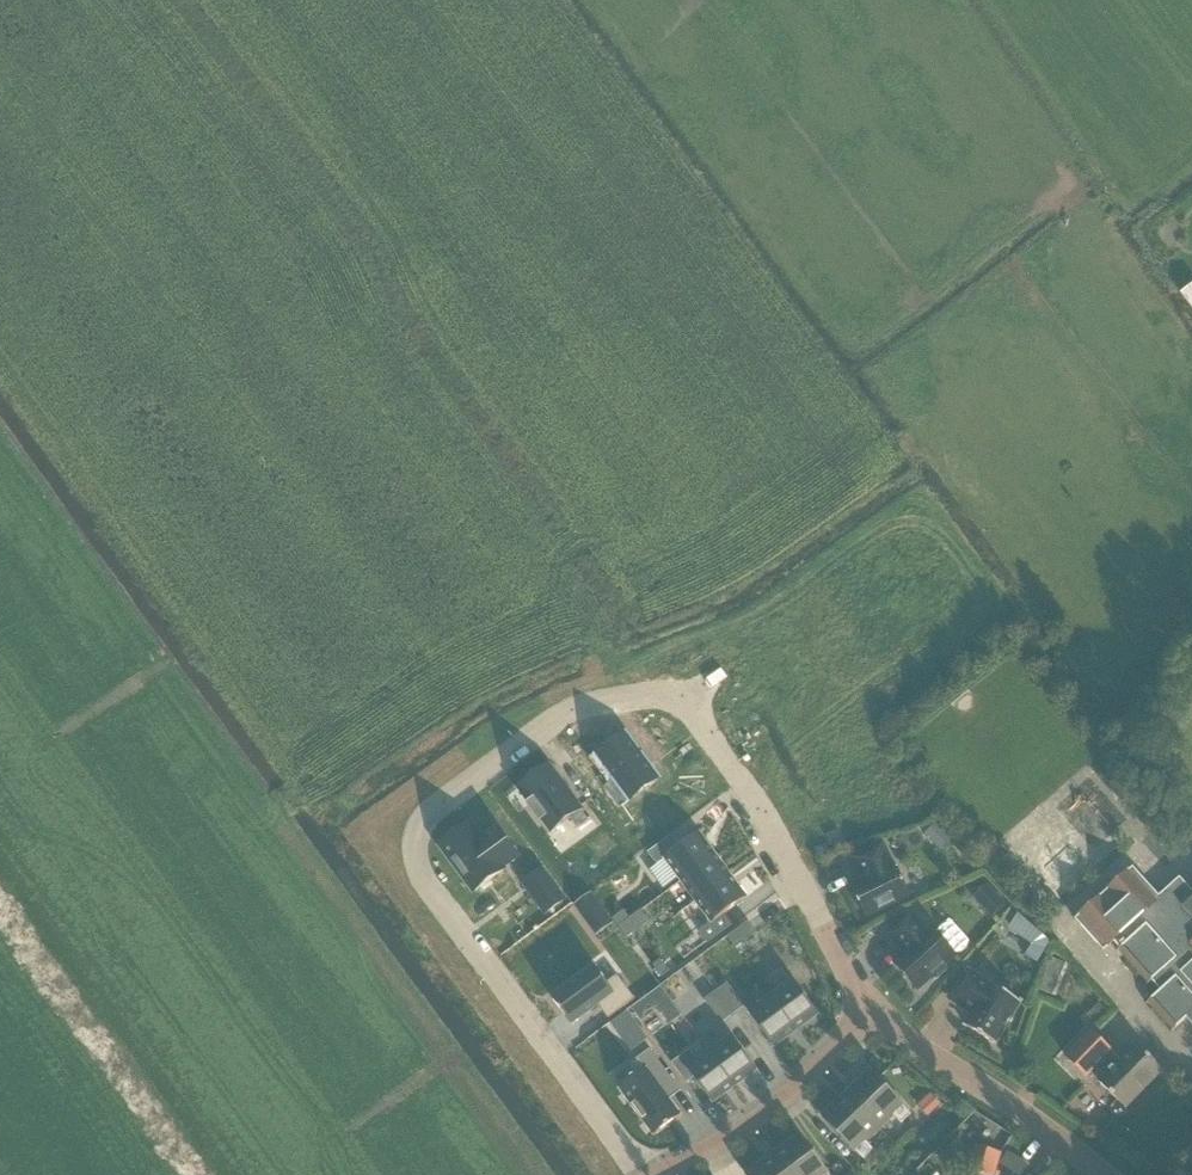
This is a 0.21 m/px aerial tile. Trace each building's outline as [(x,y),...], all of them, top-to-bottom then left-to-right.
[(1191,309),(1191,286),(1181,295),(1191,309)] [(630,730),(601,752),(619,777),(609,784),(625,805),(634,798),(643,810),(641,811),(655,830),(680,812),(666,793),(654,802),(645,790),(664,776),(630,730)] [(590,822),(549,767),(521,788),(532,803),(529,805),(541,821),(544,819),(553,832),(571,819),(579,829),(590,822)] [(504,867),(519,856),(498,829),(483,840),(471,824),(441,846),(475,892),(505,870),(504,867)] [(949,841),(934,825),(922,836),(937,852),(949,841)] [(680,880),(716,854),(700,833),(680,847),(672,836),(649,853),(657,864),(649,870),(663,889),(679,878),(680,880)] [(896,867),(895,867),(883,844),(853,858),(862,875),(864,874),(867,881),(852,888),(867,918),(911,897),(896,867)] [(696,902),(731,876),(716,854),(680,880),(696,902)] [(1180,878),(1160,897),(1133,868),(1076,920),(1104,952),(1115,942),(1121,949),(1117,952),(1148,986),(1152,982),(1161,991),(1147,1004),(1147,1005),(1149,1004),(1173,1030),(1172,1032),(1173,1033),(1187,1020),(1191,1025),(1191,891),(1180,878)] [(566,900),(544,869),(523,884),(545,915),(566,900)] [(724,915),(747,898),(731,876),(696,902),(712,923),(701,932),(708,942),(731,925),(724,915)] [(1005,905),(988,886),(974,899),(991,918),(1005,905)] [(602,909),(591,894),(575,905),(587,921),(602,909)] [(649,922),(641,911),(629,920),(618,928),(626,939),(649,922)] [(612,920),(618,928),(629,920),(623,912),(612,920)] [(957,956),(933,930),(928,934),(910,915),(889,934),(902,948),(905,946),(910,951),(895,964),(919,990),(933,978),(934,980),(938,980),(948,970),(948,967),(946,965),(957,956)] [(747,923),(728,937),(736,949),(755,935),(747,923)] [(1031,950),(1043,957),(1050,946),(1037,939),(1031,950)] [(1037,989),(1057,997),(1070,966),(1049,958),(1037,989)] [(670,974),(661,962),(654,968),(662,979),(670,974)] [(635,1000),(618,976),(608,983),(595,966),(552,998),(572,1025),(599,1006),(609,1019),(635,1000)] [(1021,1002),(992,985),(969,972),(952,1001),(968,1011),(969,1009),(976,1013),(967,1027),(995,1044),(1021,1002)] [(818,1016),(793,980),(771,996),(797,1032),(818,1016)] [(746,1007),(729,984),(717,993),(734,1016),(746,1007)] [(671,1000),(661,986),(632,1007),(643,1021),(671,1000)] [(734,1016),(717,993),(705,1001),(722,1024),(734,1016)] [(797,1032),(771,996),(749,1012),(775,1047),(797,1032)] [(638,1025),(628,1011),(611,1023),(622,1037),(638,1025)] [(1091,1032),(1066,1058),(1088,1078),(1092,1074),(1100,1082),(1099,1083),(1126,1109),(1164,1071),(1136,1044),(1120,1061),(1111,1052),(1112,1052),(1091,1032)] [(757,1071),(731,1036),(710,1052),(735,1087),(757,1071)] [(682,1116),(656,1081),(668,1073),(651,1050),(629,1066),(637,1076),(619,1089),(654,1136),(682,1116)] [(735,1087),(710,1052),(698,1061),(691,1051),(673,1064),(687,1084),(695,1078),(714,1103),(735,1087)] [(904,1106),(871,1071),(847,1094),(880,1129),(894,1116),(902,1124),(912,1115),(904,1106)] [(847,1094),(823,1117),(856,1152),(864,1160),(874,1150),(866,1142),(880,1129),(847,1094)] [(800,1136),(774,1155),(788,1174),(829,1174),(800,1136)] [(980,1174),(996,1174),(1002,1154),(976,1146),(969,1172),(980,1174)] [(747,1174),(788,1174),(774,1155),(747,1174)]
